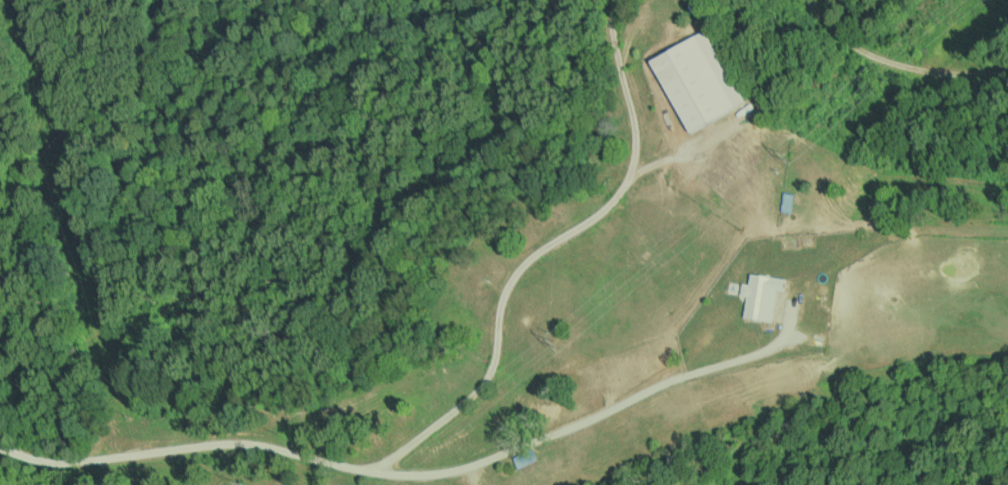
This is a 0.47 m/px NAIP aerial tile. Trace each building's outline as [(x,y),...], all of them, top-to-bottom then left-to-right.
[(651,59),(688,131),(744,102),(707,30),(651,59)] [(793,194),(783,192),(780,210),(791,212),(793,194)] [(743,316),(773,320),(777,291),(784,293),(786,278),(750,273),(748,284),(741,284),(740,294),(746,295),(743,316)] [(537,458),(530,445),(512,455),(518,468),(537,458)]
